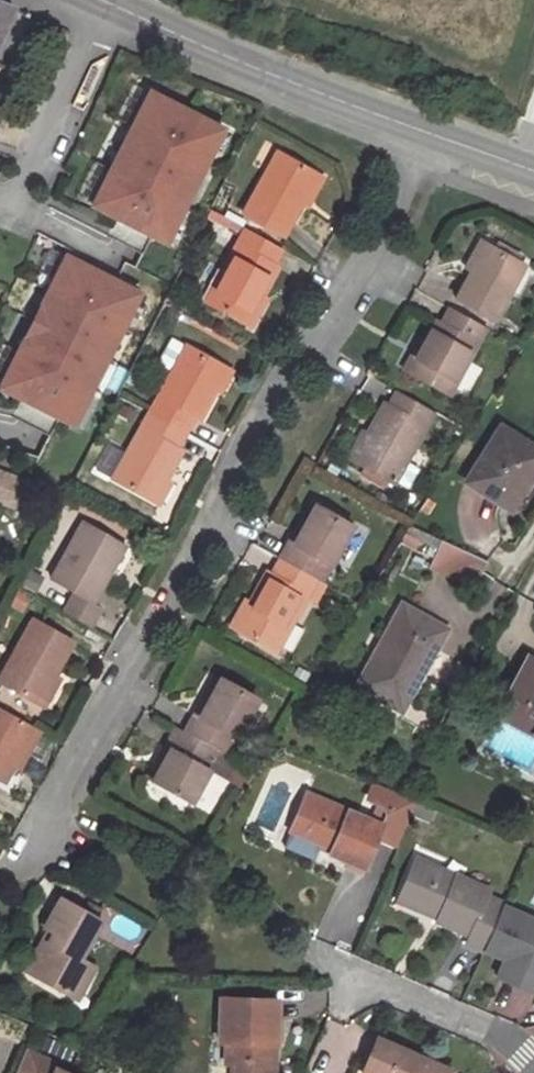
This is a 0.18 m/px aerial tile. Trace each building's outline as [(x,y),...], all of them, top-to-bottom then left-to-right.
[(12,8),(0,3),(0,36),(12,8)] [(222,129),(148,92),(131,126),(137,129),(115,172),(109,169),(91,205),(115,218),(164,242),(183,206),(176,203),(199,160),(204,163),(222,129)] [(300,202),(316,174),(277,153),(244,214),(281,235),(300,202)] [(320,177),(316,174),(300,202),(305,205),(320,177)] [(280,249),(245,229),(205,301),(245,324),(261,296),(276,268),(272,263),(280,249)] [(470,271),(485,245),(479,241),(464,268),(470,271)] [(522,266),(485,245),(470,271),(455,299),(492,320),(522,266)] [(65,256),(48,290),(52,292),(35,326),(31,324),(0,385),(0,389),(72,425),(90,389),(86,386),(117,325),(121,328),(139,293),(99,273),(65,256)] [(261,296),(245,324),(250,327),(266,299),(261,296)] [(485,328),(449,308),(441,324),(436,321),(419,351),(408,371),(448,393),(485,328)] [(186,346),(149,413),(183,432),(192,417),(197,420),(213,389),(225,368),(186,346)] [(408,371),(419,351),(414,349),(403,369),(408,371)] [(230,370),(225,368),(213,389),(218,392),(230,370)] [(432,412),(397,392),(389,407),(384,404),(367,434),(352,461),(392,483),(432,412)] [(183,432),(149,413),(126,453),(110,444),(96,470),(151,501),(163,478),(180,450),(174,447),(183,432)] [(529,479),(533,470),(533,449),(499,427),(465,482),(501,504),(521,473),(529,479)] [(352,461),(367,434),(362,430),(348,457),(352,461)] [(0,473),(0,502),(23,510),(32,484),(0,473)] [(509,509),(529,479),(521,473),(501,504),(509,509)] [(163,478),(151,501),(157,504),(169,481),(163,478)] [(310,505),(290,541),(296,545),(317,508),(310,505)] [(290,541),(280,559),(320,582),(351,528),(317,508),(296,545),(290,541)] [(50,579),(75,593),(92,603),(107,576),(101,572),(117,543),(81,523),(50,579)] [(441,540),(429,569),(471,586),(483,561),(441,540)] [(101,572),(107,576),(123,547),(117,543),(101,572)] [(320,582),(280,559),(271,576),(266,573),(249,603),(235,629),(275,653),(306,597),(314,602),(324,585),(320,582)] [(75,593),(64,612),(88,625),(99,607),(92,603),(75,593)] [(235,629),(249,603),(245,600),(230,627),(235,629)] [(445,630),(400,606),(383,638),(390,642),(363,690),(400,711),(445,630)] [(36,703),(51,675),(71,642),(31,620),(0,676),(0,682),(36,703)] [(526,657),(508,689),(524,697),(511,721),(533,734),(533,662),(526,657)] [(51,675),(36,703),(43,706),(59,679),(51,675)] [(217,675),(196,712),(201,716),(222,678),(217,675)] [(196,712),(184,732),(218,751),(225,755),(256,698),(222,678),(201,716),(196,712)] [(508,689),(495,713),(511,721),(524,697),(508,689)] [(0,708),(0,781),(1,781),(10,765),(33,726),(0,708)] [(40,730),(33,726),(10,765),(18,769),(40,730)] [(218,751),(184,732),(176,728),(165,746),(171,750),(152,783),(189,804),(214,757),(218,751)] [(171,750),(165,746),(146,780),(152,783),(171,750)] [(244,766),(225,755),(218,751),(214,757),(240,773),(244,766)] [(414,800),(376,784),(369,800),(380,804),(393,810),(391,816),(405,822),(409,812),(414,800)] [(372,821),(304,792),(288,829),(330,847),(327,853),(362,867),(375,836),(380,824),(372,821)] [(414,800),(409,812),(425,819),(431,807),(414,800)] [(393,810),(380,804),(372,821),(380,824),(375,836),(395,845),(405,822),(391,816),(393,810)] [(330,847),(288,829),(285,835),(327,853),(330,847)] [(484,945),(501,907),(501,904),(485,897),(488,891),(414,859),(399,893),(440,911),(437,918),(436,921),(469,935),(465,944),(482,951),(484,945)] [(397,900),(437,918),(440,911),(399,893),(397,900)] [(44,928),(48,930),(54,933),(41,958),(35,954),(25,971),(66,993),(74,979),(83,984),(94,967),(78,958),(99,922),(60,900),(44,928)] [(501,907),(484,945),(505,955),(496,976),(533,992),(533,921),(501,907)] [(54,933),(48,930),(35,954),(41,958),(54,933)] [(74,979),(66,993),(75,998),(83,984),(74,979)] [(274,1001),(220,1000),(220,1041),(225,1042),(224,1062),(234,1063),(234,1072),(273,1072),(274,1001)] [(361,1072),(362,1072),(450,1072),(376,1040),(361,1072)] [(23,1050),(13,1072),(19,1072),(28,1052),(23,1050)] [(28,1052),(19,1072),(62,1072),(55,1070),(57,1065),(28,1052)]
